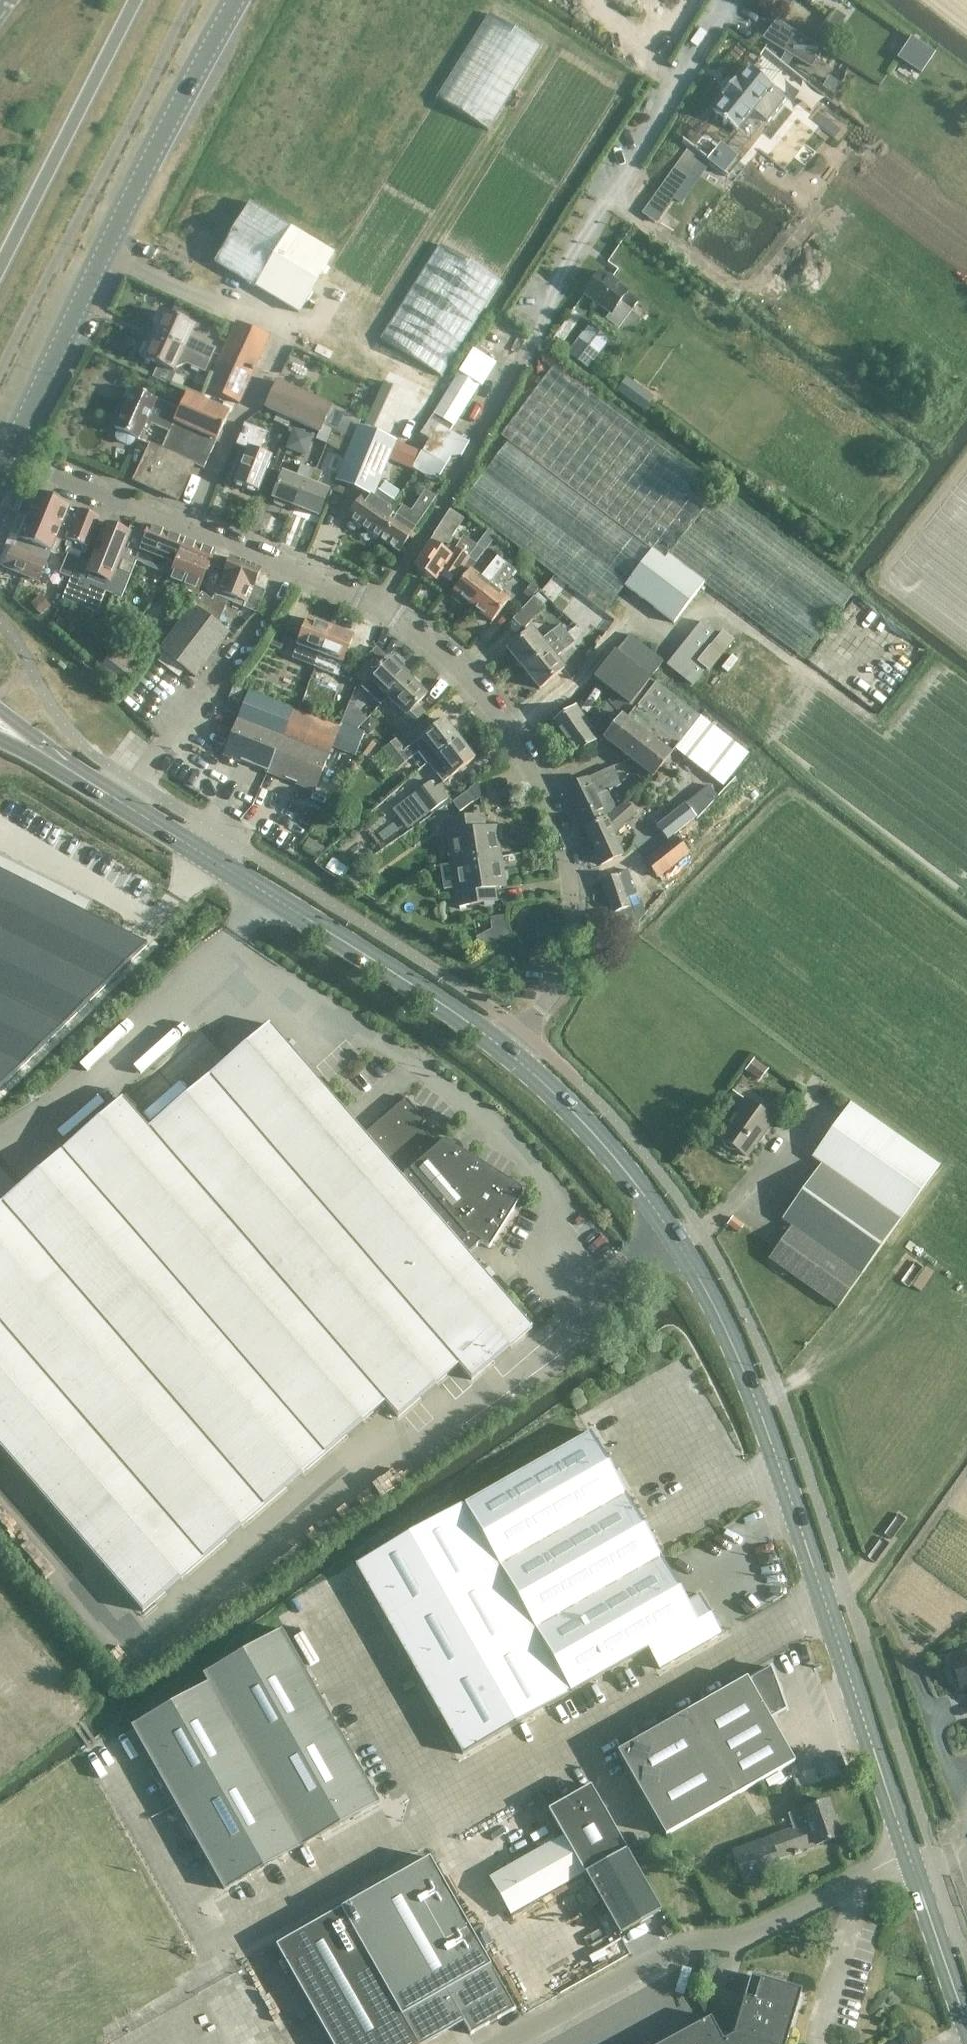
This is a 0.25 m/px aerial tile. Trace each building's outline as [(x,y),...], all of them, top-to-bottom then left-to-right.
[(782,26),(770,42),(786,52),(780,61),(788,65),(793,56),(811,67),(846,18),(835,10),(811,44),(782,26)] [(491,127),(539,42),(486,12),(438,98),(491,127)] [(565,183),(618,85),(555,51),(502,150),(565,183)] [(713,113),(723,121),(722,122),(725,125),(726,123),(736,131),(753,110),(768,122),(786,100),(771,88),(773,86),(763,78),(764,76),(761,74),(760,75),(750,67),(738,82),(735,79),(722,95),(725,97),(713,113)] [(662,184),(641,213),(656,223),(677,194),(662,184)] [(250,202),(213,262),(298,313),(334,253),(250,202)] [(599,272),(583,295),(609,314),(605,320),(618,329),(630,313),(639,302),(610,280),(599,272)] [(152,335),(204,358),(208,350),(189,341),(196,326),(162,312),(152,335)] [(221,355),(254,370),(270,337),(236,322),(221,355)] [(588,326),(568,353),(587,368),(608,341),(588,326)] [(204,373),(210,361),(204,358),(152,335),(142,358),(174,373),(179,361),(204,373)] [(238,404),(254,370),(221,355),(205,389),(238,404)] [(507,441),(460,503),(554,575),(546,584),(542,588),(540,591),(550,600),(565,583),(602,611),(604,612),(624,585),(655,608),(673,623),(703,583),(804,660),(853,594),(554,366),(500,436),(507,441)] [(453,426),(479,385),(458,371),(432,413),(453,426)] [(626,377),(616,391),(644,411),(654,397),(626,377)] [(333,407),(303,393),(276,381),(263,408),(318,433),(319,433),(323,425),(324,426),(333,407)] [(115,429),(117,430),(114,435),(115,440),(118,442),(126,445),(129,446),(133,443),(135,438),(139,440),(143,430),(147,432),(151,424),(168,431),(161,448),(149,442),(132,480),(178,501),(194,465),(203,469),(215,442),(216,442),(229,412),(186,393),(178,411),(132,389),(115,429)] [(235,445),(247,449),(233,483),(258,492),(272,457),(259,452),(267,432),(244,424),(235,445)] [(436,482),(441,474),(451,457),(461,456),(469,443),(438,424),(412,468),(436,482)] [(316,439),(322,442),(325,443),(345,455),(351,440),(331,429),(324,426),(323,425),(319,433),(318,433),(316,439)] [(397,442),(357,426),(351,440),(345,455),(334,480),(374,496),(377,490),(381,481),(399,489),(414,450),(396,443),(397,442)] [(287,449),(307,454),(313,434),(292,428),(287,449)] [(272,498),(295,507),(310,469),(300,465),(296,477),(283,472),(272,498)] [(322,473),(310,469),(295,507),(318,516),(329,490),(318,485),(322,473)] [(27,518),(18,539),(51,552),(52,553),(57,539),(66,543),(65,547),(84,554),(87,547),(99,517),(79,509),(79,510),(71,506),(29,488),(18,514),(27,518)] [(374,496),(371,501),(363,494),(347,517),(379,539),(394,516),(388,512),(395,502),(377,490),(374,496)] [(417,525),(429,507),(436,497),(425,490),(418,500),(410,510),(402,505),(394,516),(379,539),(398,552),(416,525),(417,525)] [(463,520),(450,510),(414,566),(436,581),(443,570),(455,579),(469,558),(475,563),(484,551),(477,545),(464,537),(456,549),(450,557),(442,551),(463,520)] [(120,557),(131,528),(128,527),(126,531),(105,523),(89,562),(78,558),(70,578),(83,583),(87,573),(108,581),(114,567),(118,557),(120,557)] [(169,568),(173,558),(175,558),(183,539),(148,525),(145,533),(131,528),(120,557),(133,562),(136,556),(169,568)] [(46,563),(51,552),(18,539),(15,545),(13,549),(12,549),(5,567),(38,581),(46,563)] [(197,595),(204,578),(207,571),(215,552),(183,539),(175,558),(165,583),(197,595)] [(58,573),(70,578),(78,558),(67,553),(58,573)] [(472,607),(505,564),(496,556),(480,577),(470,569),(452,591),(454,592),(450,597),(460,605),(464,600),(472,607)] [(260,569),(230,557),(212,601),(201,593),(193,605),(158,651),(195,679),(230,633),(218,624),(228,601),(256,613),(265,591),(253,586),(260,569)] [(515,571),(505,564),(472,607),(491,622),(509,600),(499,592),(515,571)] [(512,619),(523,630),(544,607),(533,597),(512,619)] [(315,668),(330,627),(307,619),(296,647),(291,659),(315,668)] [(692,686),(706,669),(709,672),(734,641),(722,631),(719,635),(702,620),(666,665),(676,673),(692,686)] [(565,668),(556,657),(588,630),(579,622),(566,632),(556,640),(557,641),(548,648),(523,669),(539,689),(565,668)] [(550,633),(556,640),(566,632),(560,624),(550,633)] [(337,677),(342,664),(353,636),(330,627),(315,668),(337,677)] [(507,649),(523,669),(548,648),(532,628),(507,649)] [(632,708),(629,711),(632,713),(663,674),(671,680),(676,673),(666,665),(663,662),(664,661),(629,634),(615,652),(615,651),(594,678),(613,693),(632,708)] [(407,677),(399,669),(403,665),(394,656),(390,660),(389,659),(388,660),(376,648),(362,662),(360,671),(355,677),(362,684),(360,687),(379,705),(386,698),(407,677)] [(124,690),(139,671),(114,651),(99,670),(124,690)] [(664,689),(671,680),(663,674),(632,713),(674,749),(700,717),(664,689)] [(426,695),(407,677),(386,698),(404,715),(399,720),(408,730),(425,713),(417,705),(426,695)] [(269,772),(294,709),(248,691),(223,754),(269,772)] [(576,754),(595,741),(613,724),(614,725),(629,711),(632,708),(613,693),(608,701),(606,699),(598,707),(602,711),(584,725),(572,708),(553,721),(576,754)] [(315,791),(332,746),(339,727),(294,709),(269,772),(315,791)] [(672,754),(671,753),(674,749),(632,713),(629,711),(614,725),(603,739),(653,778),(672,754)] [(340,723),(352,728),(357,729),(363,722),(343,714),(340,723)] [(748,754),(702,719),(700,717),(674,749),(723,787),(748,754)] [(427,763),(435,757),(435,758),(459,740),(443,720),(420,738),(421,739),(405,751),(396,739),(383,749),(398,768),(408,760),(408,759),(418,752),(427,763)] [(332,746),(343,751),(352,728),(340,723),(339,727),(332,746)] [(362,732),(362,731),(357,729),(352,728),(343,751),(354,756),(363,733),(362,732)] [(435,758),(443,768),(450,777),(474,759),(459,740),(435,758)] [(565,787),(583,828),(616,812),(615,809),(607,792),(621,785),(612,767),(588,777),(565,787)] [(439,785),(435,788),(430,781),(414,793),(408,798),(412,803),(399,813),(410,827),(423,818),(423,817),(429,813),(449,798),(439,785)] [(656,825),(667,840),(673,835),(716,799),(718,797),(708,785),(684,804),(656,825)] [(460,815),(484,810),(479,787),(455,792),(460,815)] [(616,812),(583,828),(600,865),(623,854),(614,835),(637,815),(625,800),(615,809),(616,812)] [(443,821),(450,864),(500,856),(496,827),(485,828),(483,815),(443,821)] [(674,836),(642,861),(657,878),(661,875),(688,853),(674,836)] [(148,946),(87,915),(93,902),(0,855),(0,1089),(148,946)] [(450,864),(456,907),(497,901),(494,888),(505,886),(500,856),(450,864)] [(600,881),(611,913),(607,916),(613,932),(637,924),(645,915),(641,905),(629,909),(625,897),(633,894),(628,882),(630,881),(627,871),(600,881)] [(492,927),(478,933),(483,944),(509,934),(501,914),(489,919),(492,927)] [(406,1098),(364,1134),(269,1024),(148,1128),(121,1098),(50,1159),(313,1463),(384,1402),(397,1417),(458,1365),(471,1380),(531,1327),(467,1253),(480,1242),(489,1248),(520,1197),(521,1196),(521,1195),(521,1194),(521,1193),(521,1191),(520,1190),(520,1189),(518,1187),(443,1140),(438,1145),(421,1125),(426,1121),(406,1098)] [(745,1101),(719,1137),(722,1139),(723,1145),(726,1149),(730,1150),(736,1150),(745,1156),(771,1119),(745,1101)] [(767,1259),(837,1308),(885,1241),(900,1220),(939,1165),(851,1102),(811,1157),(821,1164),(781,1219),(791,1226),(767,1259)] [(313,1463),(50,1159),(0,1203),(0,1447),(142,1611),(313,1463)] [(455,1510),(490,1572),(625,1495),(589,1432),(455,1510)] [(490,1572),(525,1634),(660,1557),(625,1495),(490,1572)] [(356,1567),(461,1754),(560,1697),(525,1634),(490,1572),(455,1510),(356,1567)] [(685,1602),(660,1557),(525,1634),(560,1697),(647,1648),(659,1670),(722,1634),(699,1594),(685,1602)] [(202,1674),(208,1682),(207,1683),(254,1763),(301,1845),(378,1802),(281,1629),(202,1674)] [(953,1680),(957,1681),(960,1689),(966,1687),(966,1648),(965,1652),(949,1658),(952,1666),(949,1669),(953,1680)] [(710,1752),(735,1796),(794,1763),(770,1720),(785,1711),(770,1669),(748,1681),(747,1678),(687,1711),(710,1752)] [(177,1807),(254,1763),(207,1683),(131,1726),(177,1807)] [(639,1793),(710,1752),(687,1711),(616,1750),(639,1793)] [(663,1835),(735,1796),(710,1752),(639,1793),(663,1835)] [(254,1763),(177,1807),(224,1889),(301,1845),(254,1763)] [(548,1809),(563,1835),(584,1873),(626,1849),(605,1811),(590,1785),(548,1809)] [(731,1849),(743,1883),(780,1871),(776,1857),(840,1836),(827,1799),(801,1809),(801,1810),(788,1814),(792,1827),(731,1849)] [(510,1916),(584,1873),(563,1835),(489,1878),(510,1916)] [(626,1849),(584,1873),(619,1934),(661,1911),(626,1849)] [(515,2009),(429,1857),(340,1908),(417,2043),(424,2043),(463,2022),(470,2035),(515,2009)] [(340,1908),(275,1945),(331,2043),(417,2043),(340,1908)] [(733,2034),(723,2040),(710,2017),(661,2043),(785,2043),(801,1990),(760,1978),(750,1975),(744,1996),(733,2034)] [(232,2043),(288,2043),(254,1978),(210,2001),(232,2043)]
